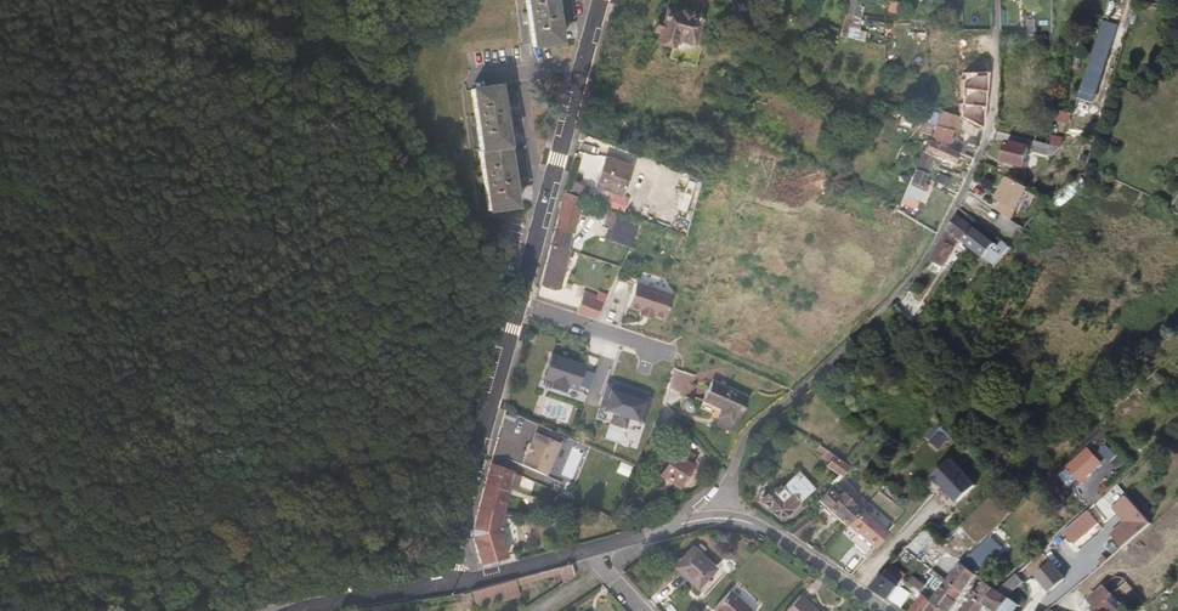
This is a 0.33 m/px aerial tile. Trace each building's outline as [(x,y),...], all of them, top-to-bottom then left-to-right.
[(552,52),(546,0),(519,0),(521,19),(515,20),(517,29),(522,28),(525,55),(552,52)] [(702,16),(698,7),(694,8),(687,6),(688,2),(681,0),(678,0),(676,3),(668,0),(664,11),(661,10),(657,23),(660,26),(657,33),(692,44),(698,41),(701,34),(695,31),(699,17),(702,16)] [(770,21),(776,0),(772,0),(771,2),(768,2),(763,19),(770,21)] [(889,0),(888,13),(897,14),(898,1),(889,0)] [(1082,88),(1097,92),(1121,18),(1107,12),(1082,88)] [(746,36),(749,35),(751,28),(722,18),(719,24),(722,28),(746,36)] [(977,29),(979,38),(992,36),(990,27),(977,29)] [(483,216),(510,214),(496,91),(469,94),(472,119),(466,119),(467,128),(473,128),(479,181),(473,181),(475,192),(480,192),(483,216)] [(938,113),(954,121),(960,107),(947,102),(944,101),(938,113)] [(971,131),(980,136),(987,119),(980,116),(969,111),(969,115),(971,117),(971,120),(975,122),(971,131)] [(932,127),(947,134),(954,121),(938,113),(932,127)] [(717,130),(724,132),(727,123),(720,119),(717,130)] [(971,158),(975,149),(947,134),(932,127),(930,126),(924,138),(935,143),(953,152),(955,150),(971,158)] [(1008,150),(1028,157),(1036,138),(1014,130),(1008,150)] [(969,137),(978,141),(980,136),(971,131),(969,137)] [(1036,138),(1048,142),(1051,136),(1037,133),(1036,138)] [(922,167),(932,148),(935,143),(924,138),(913,163),(915,164),(909,178),(920,183),(927,170),(922,167)] [(595,176),(621,186),(632,157),(606,147),(595,176)] [(967,170),(968,166),(951,158),(949,160),(964,169),(967,170)] [(1091,178),(1106,177),(1105,165),(1088,166),(1084,166),(1091,178)] [(1048,189),(1059,202),(1091,178),(1084,166),(1083,166),(1048,189)] [(1006,206),(1011,209),(1029,178),(1012,168),(999,191),(1004,194),(999,202),(1006,206)] [(574,229),(578,217),(586,193),(565,184),(555,217),(554,220),(538,276),(539,276),(552,280),(555,273),(559,273),(569,244),(565,243),(570,228),(574,229)] [(596,228),(632,240),(641,215),(604,201),(603,198),(600,197),(596,197),(586,193),(578,217),(596,228)] [(1014,224),(1021,214),(1011,209),(1006,206),(1000,216),(1014,224)] [(952,229),(962,237),(975,218),(959,208),(949,223),(954,226),(952,229)] [(994,237),(996,232),(975,218),(962,237),(960,241),(964,244),(969,237),(986,248),(990,243),(992,244),(996,238),(994,237)] [(1002,249),(1014,238),(1007,233),(1005,232),(1002,237),(1004,241),(1000,246),(1002,249)] [(945,267),(956,247),(942,239),(931,259),(945,267)] [(664,319),(672,292),(634,280),(626,308),(664,319)] [(597,318),(605,294),(583,287),(575,311),(597,318)] [(908,309),(912,304),(901,295),(897,299),(908,309)] [(587,394),(595,368),(550,353),(541,379),(587,394)] [(730,424),(739,420),(751,391),(715,377),(707,396),(724,403),(717,419),(730,424)] [(611,412),(608,421),(625,427),(629,417),(638,420),(647,392),(610,380),(601,408),(611,412)] [(519,456),(543,466),(557,434),(554,433),(558,424),(537,415),(529,434),(527,434),(523,444),(524,445),(519,456)] [(841,470),(849,461),(817,436),(809,432),(805,439),(816,445),(815,448),(821,452),(818,456),(835,467),(826,477),(830,480),(841,470)] [(666,466),(679,477),(694,463),(690,460),(697,453),(684,440),(668,457),(665,455),(660,460),(666,466)] [(485,473),(508,482),(514,464),(491,453),(489,452),(483,472),(485,473)] [(959,501),(978,482),(949,455),(931,475),(959,501)] [(868,497),(879,484),(849,461),(841,470),(866,489),(864,492),(868,497)] [(657,474),(671,486),(679,477),(666,466),(657,474)] [(801,493),(799,491),(809,482),(796,468),(783,480),(780,479),(776,482),(778,484),(775,487),(771,484),(762,492),(781,511),(801,493)] [(499,508),(500,505),(508,482),(485,473),(483,472),(476,498),(478,499),(499,508)] [(857,509),(861,505),(842,484),(837,489),(829,481),(818,493),(848,519),(857,509)] [(506,545),(496,515),(497,511),(499,508),(478,499),(476,498),(469,524),(470,527),(479,553),(506,545)] [(507,514),(512,514),(513,509),(500,505),(499,508),(497,511),(507,514)] [(875,540),(885,529),(857,509),(848,519),(847,520),(875,540)] [(1063,531),(1074,543),(1099,522),(1088,510),(1063,531)] [(919,541),(922,544),(937,529),(928,521),(905,546),(910,549),(919,541)] [(983,558),(1000,542),(987,528),(969,545),(980,555),(983,558)] [(692,577),(701,569),(711,558),(688,537),(669,555),(692,577)] [(955,580),(963,586),(975,567),(971,564),(959,555),(946,574),(955,580)] [(1051,586),(1065,573),(1050,557),(1036,570),(1051,586)] [(904,573),(907,569),(892,559),(889,562),(904,573)] [(890,594),(900,582),(905,574),(904,573),(889,562),(871,581),(890,594)] [(956,596),(947,590),(955,580),(946,574),(930,562),(927,565),(933,569),(929,574),(941,582),(937,587),(929,598),(946,610),(956,596)] [(563,585),(572,580),(567,569),(560,571),(561,576),(563,585)] [(692,577),(697,582),(705,574),(701,569),(692,577)] [(997,585),(1007,593),(1020,576),(1014,569),(997,585)] [(921,586),(925,580),(913,570),(908,576),(910,577),(915,581),(921,586)] [(511,583),(513,589),(561,576),(560,571),(511,583)] [(937,587),(941,582),(929,574),(925,579),(937,587)] [(1176,574),(1163,584),(1168,589),(1175,583),(1177,585),(1177,576),(1176,574)] [(972,591),(980,596),(991,581),(984,575),(972,591)] [(929,598),(937,587),(925,579),(925,580),(921,586),(924,588),(910,608),(915,610),(920,610),(929,598)] [(947,590),(956,596),(963,586),(955,580),(947,590)] [(995,608),(997,610),(1009,594),(1007,593),(997,585),(991,581),(980,596),(983,599),(995,608)] [(890,594),(900,601),(910,588),(900,582),(890,594)] [(472,610),(515,598),(513,589),(511,583),(469,594),(472,610)] [(749,605),(725,583),(707,601),(718,610),(744,610),(749,605)] [(797,587),(779,606),(785,610),(822,610),(797,587)] [(977,608),(983,599),(980,596),(972,591),(968,587),(964,592),(967,594),(962,599),(977,608)] [(1140,599),(1134,592),(1131,594),(1129,592),(1106,609),(1102,605),(1097,609),(1095,607),(1089,610),(1123,610),(1140,599)] [(1008,607),(1015,598),(1009,594),(997,610),(999,610),(1005,610),(1008,607)] [(945,610),(946,610),(929,598),(920,610),(945,610)] [(977,608),(962,599),(955,608),(960,610),(975,610),(977,608)]
